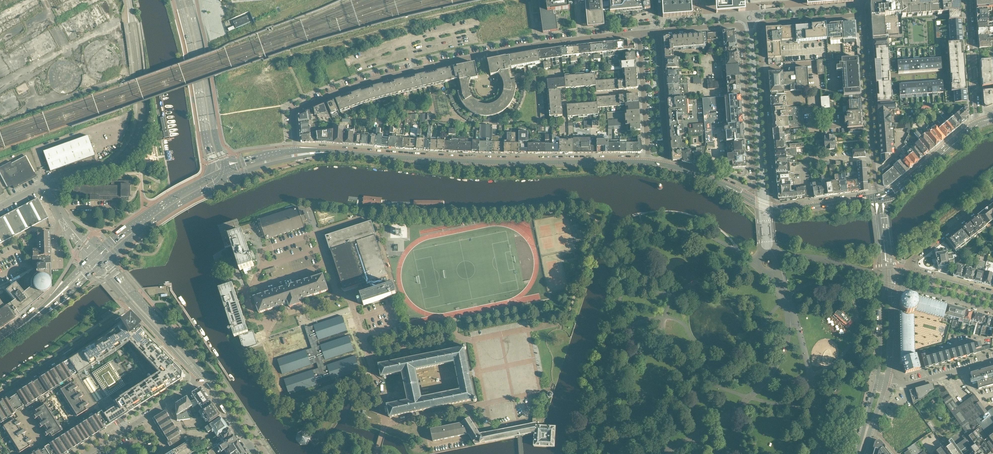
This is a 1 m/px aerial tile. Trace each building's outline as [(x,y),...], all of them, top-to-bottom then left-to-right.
[(238,4),(239,2),(244,14),(249,11),(252,18),(253,20),(254,23),(257,22),(255,17),(276,8),(278,12),(281,11),(279,7),(294,0),(232,0),(238,4)] [(543,33),(558,31),(556,11),(570,9),(568,0),(531,0),(531,2),(533,14),(540,13),(543,33)] [(651,0),(585,0),(588,28),(604,26),(603,10),(610,10),(610,13),(612,12),(616,12),(645,10),(651,10),(650,4),(651,4),(651,0)] [(663,17),(692,15),(716,13),(717,13),(738,12),(745,11),(763,10),(783,8),(784,8),(806,6),(807,6),(853,3),(853,2),(853,0),(662,0),(663,17)] [(921,0),(910,0),(900,1),(901,14),(902,16),(922,14),(921,0)] [(941,0),(921,0),(922,14),(942,13),(941,0)] [(961,11),(960,0),(941,0),(942,13),(948,12),(949,17),(949,20),(961,19),(961,16),(961,11)] [(976,8),(977,7),(978,9),(991,8),(992,8),(992,7),(992,0),(976,0),(976,8)] [(886,39),(886,38),(884,15),(901,14),(900,1),(871,3),(870,3),(870,4),(873,40),(886,39)] [(247,16),(233,22),(236,28),(250,22),(247,16)] [(961,19),(949,20),(949,31),(962,30),(961,19)] [(843,23),(842,23),(843,40),(843,43),(849,43),(851,43),(852,43),(856,42),(855,39),(857,39),(856,38),(855,25),(855,24),(855,23),(855,22),(854,22),(850,23),(847,23),(843,23)] [(843,40),(842,23),(833,24),(831,24),(830,24),(829,25),(829,26),(829,27),(827,27),(826,27),(827,39),(826,39),(826,40),(828,39),(829,39),(830,41),(843,40)] [(827,39),(826,27),(826,24),(824,24),(820,25),(818,25),(811,25),(796,27),(795,27),(796,40),(796,41),(812,40),(823,39),(825,39),(826,39),(827,39)] [(781,54),(780,42),(789,42),(789,40),(796,40),(795,27),(785,27),(779,28),(771,28),(766,29),(766,34),(767,42),(767,47),(768,55),(768,58),(769,58),(769,59),(768,60),(768,61),(768,63),(772,63),(772,58),(775,58),(775,63),(780,62),(780,57),(781,57),(781,54)] [(991,32),(992,32),(992,28),(978,29),(978,36),(991,35),(991,32)] [(736,38),(736,32),(734,31),(720,32),(721,39),(736,38)] [(674,57),(673,52),(675,52),(675,51),(675,50),(681,50),(681,51),(682,51),(685,51),(686,50),(686,49),(691,49),(691,50),(692,50),(695,50),(696,49),(696,48),(705,48),(705,47),(706,47),(706,33),(700,34),(695,34),(690,35),(685,35),(679,36),(677,36),(674,36),(669,37),(665,37),(664,38),(665,48),(665,58),(674,57)] [(888,38),(886,38),(886,39),(873,40),(873,47),(888,47),(889,47),(888,38)] [(635,49),(634,44),(632,44),(632,42),(630,42),(630,41),(625,41),(623,41),(623,50),(628,50),(628,51),(631,51),(631,50),(635,49)] [(574,62),(573,46),(567,47),(568,58),(571,58),(571,62),(571,65),(569,65),(569,69),(575,69),(575,68),(575,66),(574,62)] [(892,101),(891,82),(891,81),(890,78),(890,72),(888,47),(873,47),(875,74),(876,79),(876,82),(877,103),(892,101)] [(963,47),(948,48),(949,53),(949,59),(949,64),(950,70),(950,75),(950,76),(951,81),(951,85),(951,92),(954,91),(966,90),(965,80),(965,75),(965,74),(965,69),(964,63),(964,58),(964,52),(963,47)] [(562,58),(561,48),(558,48),(551,49),(553,62),(556,62),(556,65),(560,64),(559,58),(562,58)] [(547,68),(545,50),(539,51),(540,63),(541,63),(544,63),(544,69),(547,68)] [(540,63),(539,51),(533,52),(533,51),(530,51),(530,52),(526,53),(528,66),(541,64),(541,63),(540,63)] [(737,58),(737,54),(737,51),(725,52),(725,53),(716,54),(716,57),(721,57),(721,60),(723,59),(723,60),(737,58)] [(528,66),(526,53),(517,55),(517,53),(514,54),(514,55),(509,56),(511,69),(524,67),(528,66)] [(636,61),(635,54),(626,54),(627,62),(636,61)] [(510,81),(509,78),(512,78),(512,74),(512,73),(511,69),(509,56),(488,60),(489,65),(489,66),(489,67),(489,68),(489,69),(490,70),(490,71),(491,75),(497,74),(497,75),(498,77),(498,78),(498,79),(499,80),(501,78),(502,79),(503,81),(503,83),(510,81)] [(679,68),(679,58),(665,58),(666,69),(679,68)] [(860,88),(858,60),(858,58),(841,59),(841,61),(841,64),(837,64),(837,67),(836,67),(837,71),(844,70),(845,95),(844,95),(844,96),(845,96),(860,94),(860,88)] [(825,74),(824,60),(817,60),(818,75),(825,74)] [(992,60),(980,61),(982,86),(992,86),(992,70),(992,60)] [(992,60),(989,60),(991,86),(982,86),(983,91),(983,104),(984,105),(984,106),(985,106),(985,107),(986,107),(987,107),(988,107),(990,106),(992,105),(992,104),(992,60)] [(636,68),(636,61),(627,62),(620,62),(620,63),(619,63),(619,65),(620,65),(620,67),(614,67),(614,64),(611,64),(611,70),(622,69),(636,68)] [(469,90),(469,88),(469,86),(469,85),(473,86),(473,84),(473,83),(472,82),(472,81),(472,79),(478,78),(477,73),(477,72),(477,71),(477,70),(477,69),(476,68),(475,63),(454,67),(456,79),(458,88),(461,88),(462,91),(469,90)] [(738,68),(738,65),(726,66),(726,69),(726,71),(723,71),(723,78),(739,77),(739,70),(738,70),(738,68)] [(456,79),(454,67),(428,73),(423,74),(425,86),(429,85),(431,85),(433,85),(456,79)] [(625,79),(620,79),(621,89),(624,89),(626,89),(627,89),(629,89),(636,88),(636,86),(637,86),(637,81),(637,79),(637,76),(636,73),(636,68),(623,69),(623,74),(625,74),(625,79)] [(809,80),(808,68),(796,68),(796,69),(789,69),(789,73),(783,73),(783,71),(769,72),(770,82),(770,92),(771,92),(771,95),(784,94),(784,92),(797,91),(809,90),(809,80)] [(679,78),(679,72),(689,71),(689,70),(690,70),(690,69),(682,69),(681,69),(678,69),(678,70),(666,70),(667,79),(679,78)] [(425,86),(423,74),(399,80),(403,92),(425,86)] [(596,81),(595,74),(580,75),(581,87),(586,87),(585,83),(591,82),(591,86),(596,86),(595,81),(596,81)] [(581,87),(580,75),(565,76),(565,78),(566,88),(571,88),(570,84),(576,83),(576,87),(581,87)] [(687,78),(685,78),(681,79),(681,77),(679,78),(667,79),(667,86),(688,84),(687,78)] [(740,87),(739,78),(739,77),(723,78),(723,79),(707,80),(708,89),(727,88),(740,87)] [(566,88),(565,78),(547,80),(548,90),(566,88)] [(403,92),(399,80),(380,85),(383,97),(403,92)] [(688,91),(688,84),(667,86),(668,93),(688,91)] [(371,100),(383,97),(380,85),(367,88),(346,96),(350,108),(371,100)] [(740,87),(727,88),(728,94),(728,95),(729,97),(740,96),(740,95),(740,92),(740,87)] [(562,110),(562,108),(562,105),(561,106),(561,102),(562,102),(561,96),(560,96),(560,93),(561,93),(561,90),(548,91),(549,110),(562,110)] [(688,98),(688,91),(668,93),(668,99),(668,100),(669,100),(669,99),(682,99),(686,98),(688,98)] [(462,103),(472,97),(471,96),(471,95),(471,94),(470,93),(459,97),(460,98),(461,100),(461,101),(462,103)] [(513,99),(514,98),(503,93),(503,94),(502,95),(502,96),(501,97),(511,103),(512,102),(512,100),(513,99)] [(624,95),(621,95),(622,104),(625,104),(639,103),(638,97),(637,96),(637,94),(630,95),(627,95),(624,95)] [(350,108),(346,96),(336,100),(340,111),(350,108)] [(742,114),(741,105),(740,96),(729,97),(708,98),(705,99),(703,99),(703,108),(704,117),(705,123),(704,123),(704,127),(705,134),(706,137),(706,142),(713,142),(712,136),(711,126),(725,125),(743,124),(742,114)] [(786,107),(786,96),(771,97),(772,108),(786,107)] [(466,107),(474,99),(473,99),(473,98),(472,97),(462,103),(463,104),(464,105),(465,106),(466,107)] [(511,103),(501,97),(500,98),(500,99),(499,99),(507,107),(508,106),(509,105),(510,104),(511,103)] [(835,110),(835,102),(830,102),(829,97),(821,97),(821,103),(821,106),(822,111),(822,114),(825,114),(825,111),(835,110)] [(669,100),(668,100),(668,107),(669,107),(669,111),(668,111),(669,118),(670,118),(670,122),(669,122),(669,125),(670,128),(671,128),(671,132),(670,132),(671,139),(672,139),(672,143),(671,143),(671,150),(672,150),(673,154),(672,154),(672,160),(673,160),(673,161),(680,160),(680,159),(682,159),(681,149),(681,147),(680,136),(684,136),(684,126),(683,124),(683,122),(683,118),(688,118),(688,114),(687,101),(686,101),(686,98),(682,99),(669,99),(669,100)] [(470,111),(477,102),(476,101),(475,101),(475,100),(474,99),(466,107),(467,109),(468,109),(469,110),(470,111)] [(507,107),(499,99),(498,100),(498,101),(497,101),(496,102),(503,111),(504,110),(505,109),(506,108),(507,107)] [(862,111),(861,100),(846,101),(846,106),(841,106),(841,109),(849,109),(849,112),(862,111)] [(339,111),(334,101),(326,104),(331,115),(332,114),(333,116),(332,117),(334,121),(335,121),(335,120),(341,117),(339,111)] [(475,114),(480,103),(478,103),(477,102),(470,111),(471,112),(472,113),(474,113),(475,114)] [(503,111),(496,102),(495,103),(493,103),(498,114),(499,113),(501,113),(502,112),(503,111)] [(895,111),(895,109),(895,102),(877,104),(878,111),(879,125),(890,124),(895,124),(895,123),(894,114),(897,113),(897,111),(895,111)] [(598,115),(598,107),(598,103),(597,103),(592,103),(593,107),(587,107),(587,104),(582,104),(583,116),(598,115)] [(639,110),(639,103),(625,104),(626,107),(626,111),(639,110)] [(329,116),(325,104),(316,108),(316,109),(314,109),(315,114),(315,118),(319,118),(319,119),(321,118),(323,118),(323,119),(325,118),(327,118),(327,119),(329,118),(330,118),(329,116)] [(583,116),(582,104),(577,104),(578,108),(572,109),(572,105),(567,105),(568,117),(583,116)] [(788,129),(788,128),(804,127),(803,117),(802,107),(802,106),(786,108),(786,107),(772,108),(772,119),(773,130),(784,129),(788,129)] [(967,120),(965,118),(968,115),(968,108),(963,109),(953,116),(961,125),(964,122),(967,120)] [(312,121),(312,116),(313,116),(312,110),(305,113),(302,114),(300,115),(299,116),(299,123),(312,121)] [(640,124),(640,117),(639,110),(626,111),(627,115),(625,115),(625,118),(625,119),(624,119),(624,125),(627,125),(640,124)] [(863,123),(862,111),(849,112),(846,112),(846,116),(844,117),(845,124),(847,124),(847,126),(847,128),(848,128),(863,127),(863,125),(863,123)] [(961,125),(953,116),(952,117),(951,116),(947,119),(943,114),(941,116),(944,119),(947,122),(948,122),(955,130),(961,125)] [(166,117),(161,118),(164,138),(169,137),(166,117)] [(948,122),(947,122),(944,119),(937,126),(938,128),(946,137),(951,133),(955,130),(948,122)] [(932,124),(932,125),(933,126),(934,128),(932,130),(942,141),(946,137),(938,128),(937,126),(934,122),(932,124)] [(705,134),(704,127),(704,123),(693,124),(693,129),(689,129),(689,135),(702,134),(705,134)] [(743,134),(743,124),(725,125),(725,128),(724,128),(724,131),(726,132),(726,135),(743,134)] [(893,133),(893,126),(890,126),(890,124),(879,125),(880,134),(879,134),(893,133)] [(417,150),(418,131),(417,131),(417,126),(416,126),(416,125),(415,125),(415,126),(414,125),(414,126),(413,126),(413,127),(414,127),(414,129),(413,129),(413,130),(411,130),(411,137),(410,149),(417,150)] [(493,139),(492,139),(492,137),(492,125),(480,125),(480,131),(480,142),(487,142),(486,153),(488,153),(493,153),(493,139)] [(333,137),(333,143),(344,144),(345,127),(334,126),(334,130),(333,137)] [(430,151),(431,137),(432,126),(429,126),(428,139),(424,139),(423,150),(430,151)] [(931,128),(930,128),(929,126),(926,128),(928,130),(925,133),(936,146),(942,141),(931,128)] [(314,133),(313,130),(316,129),(315,127),(300,129),(301,135),(300,135),(301,135),(314,133)] [(345,127),(344,144),(354,145),(355,130),(347,129),(347,132),(346,132),(346,127),(345,127)] [(369,135),(369,134),(365,134),(365,128),(362,128),(362,131),(361,145),(368,146),(369,135)] [(382,147),(383,135),(383,133),(381,133),(381,129),(377,128),(376,133),(375,146),(382,147)] [(396,148),(397,135),(398,129),(391,128),(390,135),(392,135),(391,137),(390,137),(389,148),(396,148)] [(316,138),(316,143),(328,143),(333,143),(333,137),(334,130),(316,133),(316,138)] [(438,138),(441,138),(441,131),(437,131),(436,135),(435,137),(431,137),(430,151),(438,151),(438,138)] [(528,154),(528,144),(528,142),(528,132),(519,131),(519,144),(519,154),(527,154),(528,154)] [(936,146),(925,133),(921,136),(916,131),(914,133),(919,139),(920,138),(921,139),(920,140),(927,149),(928,149),(930,151),(936,146)] [(376,133),(371,132),(371,135),(369,135),(368,146),(375,146),(376,133)] [(316,143),(316,138),(314,138),(314,133),(301,135),(301,142),(302,143),(316,143)] [(893,143),(893,140),(894,140),(893,133),(879,134),(879,135),(880,135),(880,144),(893,143)] [(390,137),(390,135),(383,135),(382,147),(389,148),(390,137)] [(404,136),(404,135),(397,135),(396,148),(403,149),(404,136)] [(95,156),(87,136),(43,152),(48,165),(50,172),(95,156)] [(410,149),(411,137),(404,136),(403,149),(410,149)] [(608,153),(608,141),(608,136),(607,136),(605,136),(604,136),(603,136),(603,137),(601,137),(601,140),(597,140),(597,153),(608,153)] [(684,136),(680,136),(681,147),(681,149),(682,159),(682,160),(682,161),(682,162),(690,164),(692,163),(691,148),(687,149),(687,147),(686,147),(686,140),(684,140),(684,138),(686,138),(685,136),(684,136)] [(834,150),(833,136),(824,137),(825,141),(824,141),(823,141),(819,142),(819,146),(823,146),(824,152),(825,152),(825,150),(834,150)] [(915,145),(913,143),(910,146),(909,144),(909,143),(911,141),(907,136),(904,143),(906,145),(906,144),(911,150),(919,160),(925,155),(923,153),(922,154),(915,145)] [(597,153),(597,140),(597,138),(573,138),(573,140),(573,153),(597,153)] [(545,154),(545,144),(541,144),(541,142),(540,140),(535,140),(535,154),(545,154)] [(568,153),(573,153),(573,140),(567,140),(564,140),(559,140),(559,142),(559,154),(564,153),(568,153)] [(745,149),(744,146),(744,140),(726,141),(727,155),(745,154),(744,149),(745,149)] [(927,149),(920,140),(915,145),(922,154),(923,153),(925,155),(930,151),(928,149),(927,149)] [(144,143),(143,143),(144,147),(144,150),(145,155),(153,153),(153,151),(152,146),(150,146),(150,142),(144,143)] [(805,147),(805,144),(789,145),(788,142),(787,142),(774,143),(775,150),(796,148),(805,147)] [(894,147),(893,143),(880,144),(880,145),(880,144),(881,154),(881,155),(891,154),(892,154),(894,153),(894,149),(894,147)] [(908,152),(911,150),(906,144),(906,145),(901,148),(903,151),(901,153),(904,156),(901,159),(910,168),(914,165),(904,153),(908,152)] [(697,148),(691,148),(692,163),(693,165),(696,164),(697,163),(697,161),(702,160),(701,154),(704,153),(705,149),(705,147),(701,147),(701,149),(697,149),(697,148)] [(797,156),(796,148),(775,150),(775,157),(795,156),(797,156)] [(865,157),(865,149),(853,150),(853,158),(865,157)] [(919,160),(911,150),(908,152),(904,153),(914,165),(919,160)] [(746,167),(745,161),(745,158),(745,154),(727,155),(728,162),(727,162),(728,166),(729,167),(730,168),(742,167),(746,167)] [(882,165),(891,156),(891,154),(881,155),(881,160),(882,165)] [(26,156),(12,164),(11,162),(0,168),(0,173),(8,188),(12,186),(14,189),(36,177),(34,173),(26,156)] [(790,160),(790,157),(795,157),(795,156),(775,157),(776,164),(790,163),(790,164),(796,163),(796,162),(796,160),(790,160)] [(910,168),(901,159),(898,156),(894,159),(894,160),(891,162),(902,175),(910,168)] [(867,184),(866,168),(866,162),(857,162),(857,163),(850,163),(851,169),(858,168),(859,191),(863,191),(868,190),(868,185),(867,184)] [(902,175),(891,162),(882,170),(882,169),(883,181),(883,184),(884,186),(886,187),(889,186),(890,185),(892,183),(896,180),(902,175)] [(790,170),(790,164),(790,163),(776,164),(777,173),(790,172),(790,170)] [(791,178),(790,172),(777,173),(777,184),(794,182),(795,182),(794,177),(791,178)] [(838,175),(837,172),(834,173),(835,180),(831,180),(833,195),(840,194),(838,175)] [(846,182),(845,174),(838,175),(840,194),(847,193),(846,182)] [(820,196),(819,183),(815,183),(814,183),(813,181),(814,181),(813,176),(812,177),(814,192),(814,197),(820,196)] [(833,195),(831,180),(824,181),(826,196),(833,195)] [(858,191),(857,180),(846,182),(847,193),(858,191)] [(132,195),(130,195),(130,186),(129,186),(129,185),(128,185),(128,181),(111,181),(111,186),(73,186),(73,196),(90,196),(90,200),(99,201),(99,200),(128,201),(128,198),(129,198),(129,197),(132,197),(132,195)] [(807,198),(806,186),(793,188),(793,187),(778,188),(778,199),(780,199),(780,200),(784,200),(791,199),(792,200),(796,200),(797,198),(804,198),(804,199),(807,198)] [(382,198),(364,196),(363,204),(381,206),(382,202),(382,198)] [(34,225),(48,218),(38,198),(24,206),(34,225)] [(34,225),(24,206),(10,213),(21,233),(34,225)] [(258,224),(262,237),(265,236),(266,239),(270,238),(270,239),(271,238),(274,237),(275,237),(275,236),(279,235),(279,236),(279,235),(283,234),(284,234),(287,232),(287,233),(288,233),(288,232),(291,231),(292,232),(292,231),(296,230),(297,230),(296,229),(300,228),(300,229),(301,229),(301,228),(305,227),(303,222),(306,220),(303,211),(300,212),(298,207),(294,208),(294,209),(290,210),(290,209),(289,209),(289,210),(286,211),(285,211),(281,212),(281,213),(277,214),(277,213),(276,214),(277,214),(273,215),(272,215),(269,217),(268,216),(268,217),(264,218),(260,220),(261,223),(258,224)] [(986,209),(978,216),(986,226),(987,228),(991,225),(990,223),(992,220),(992,219),(986,209)] [(10,213),(0,218),(0,227),(7,240),(21,233),(10,213)] [(986,226),(978,216),(969,222),(961,228),(969,239),(970,239),(975,235),(981,243),(984,241),(987,238),(981,230),(986,226)] [(242,232),(238,222),(238,221),(219,227),(225,248),(232,246),(240,270),(254,266),(252,259),(253,259),(254,259),(255,259),(255,258),(255,257),(254,256),(253,256),(253,257),(252,258),(243,232),(242,232)] [(371,221),(325,236),(330,251),(331,250),(344,290),(362,284),(365,293),(389,286),(386,276),(388,276),(375,236),(376,236),(371,221)] [(969,239),(961,228),(954,234),(963,246),(971,241),(970,240),(971,240),(970,239),(969,239)] [(50,247),(50,231),(37,231),(38,248),(38,249),(33,250),(33,264),(36,264),(50,264),(51,264),(50,247)] [(963,246),(954,234),(947,240),(955,251),(957,249),(958,251),(963,246)] [(954,264),(952,253),(947,254),(947,252),(944,253),(943,250),(938,251),(939,254),(936,254),(937,259),(936,259),(937,262),(938,267),(954,264)] [(976,269),(978,260),(979,257),(979,255),(979,253),(975,254),(976,255),(977,255),(975,262),(976,262),(974,270),(972,269),(972,268),(969,267),(970,264),(966,263),(965,265),(961,278),(973,281),(976,269)] [(982,279),(985,269),(984,268),(985,262),(978,260),(976,269),(973,281),(981,283),(982,279)] [(987,262),(985,267),(986,267),(983,279),(982,284),(990,286),(992,286),(992,282),(992,276),(992,274),(992,263),(987,262)] [(961,278),(965,265),(957,263),(953,276),(961,278)] [(51,282),(50,281),(51,281),(51,264),(50,264),(36,264),(36,268),(35,268),(35,269),(34,269),(33,270),(32,270),(32,271),(31,271),(30,272),(29,273),(29,274),(28,274),(28,275),(27,275),(27,276),(27,277),(26,277),(26,278),(26,279),(25,280),(25,281),(25,282),(25,283),(25,284),(25,285),(25,286),(25,287),(25,288),(26,289),(26,290),(24,293),(21,295),(30,306),(31,305),(31,306),(35,303),(46,293),(47,292),(46,292),(47,292),(47,291),(48,291),(48,290),(49,290),(49,289),(50,289),(50,288),(50,287),(51,287),(51,286),(51,285),(51,284),(51,283),(51,282)] [(275,266),(265,270),(268,278),(270,278),(269,273),(272,272),(273,277),(275,276),(274,272),(277,271),(275,266)] [(328,290),(323,275),(258,296),(254,297),(256,303),(257,306),(259,313),(289,303),(290,307),(300,304),(299,300),(328,290)] [(30,306),(21,295),(24,293),(16,283),(6,290),(14,300),(10,304),(13,308),(14,308),(16,311),(15,311),(18,315),(19,316),(31,307),(30,306)] [(233,284),(223,287),(219,289),(232,329),(231,329),(230,329),(229,329),(229,330),(229,331),(230,332),(231,331),(233,330),(235,337),(239,336),(244,350),(258,345),(254,332),(254,331),(249,332),(247,327),(238,300),(236,294),(235,289),(233,284)] [(389,286),(365,293),(360,295),(364,305),(392,296),(397,295),(393,284),(389,286)] [(944,317),(947,305),(928,300),(913,296),(912,296),(912,297),(906,295),(905,295),(904,296),(903,296),(903,297),(902,297),(902,298),(901,298),(901,299),(900,300),(900,301),(900,302),(900,303),(900,304),(900,305),(900,306),(900,307),(901,308),(901,309),(902,309),(902,310),(899,312),(900,336),(900,359),(900,364),(903,364),(905,372),(905,373),(907,373),(919,369),(915,355),(914,356),(914,350),(920,349),(920,351),(945,344),(951,324),(942,322),(943,319),(944,317)] [(15,311),(16,311),(14,308),(13,308),(10,304),(4,308),(0,302),(0,330),(7,325),(6,324),(10,320),(11,321),(19,316),(18,315),(15,311)] [(953,317),(956,308),(947,305),(944,317),(949,319),(950,316),(953,317)] [(962,323),(965,310),(956,308),(953,317),(954,317),(953,319),(951,327),(955,327),(957,320),(958,321),(962,323)] [(848,323),(851,319),(840,310),(839,309),(835,313),(848,323)] [(103,320),(110,315),(112,313),(110,310),(101,317),(103,320)] [(969,324),(972,312),(965,310),(962,323),(963,322),(969,324)] [(976,326),(979,314),(972,312),(969,324),(969,325),(971,325),(975,326),(976,326)] [(982,328),(985,316),(979,314),(976,326),(975,326),(973,335),(980,335),(980,334),(981,331),(978,330),(979,328),(982,328)] [(312,348),(278,360),(282,374),(317,363),(319,368),(284,380),(289,394),(361,371),(356,356),(324,366),(322,361),(354,351),(349,336),(318,346),(316,341),(347,331),(342,316),(305,328),(312,348)] [(987,335),(989,330),(992,318),(985,316),(982,328),(981,331),(980,334),(987,335)] [(69,360),(77,373),(77,374),(79,373),(111,423),(111,424),(114,422),(118,419),(123,416),(126,414),(181,379),(182,373),(129,317),(106,336),(82,352),(69,360)] [(925,355),(921,356),(924,367),(976,353),(975,350),(981,348),(980,342),(973,344),(973,346),(925,359),(924,355),(925,355)] [(464,346),(462,346),(462,348),(381,364),(379,365),(379,367),(381,375),(381,377),(384,377),(384,376),(402,373),(408,401),(389,405),(387,405),(388,407),(390,415),(389,415),(390,417),(392,417),(473,400),(474,402),(475,402),(477,401),(477,399),(476,398),(474,397),(470,375),(469,375),(468,376),(462,377),(461,377),(464,393),(422,401),(415,366),(457,358),(461,374),(467,372),(469,372),(465,350),(466,349),(466,347),(465,346),(464,346)] [(110,424),(77,374),(77,373),(72,377),(63,363),(60,365),(57,368),(54,369),(51,371),(48,373),(45,375),(36,381),(26,387),(17,393),(25,405),(25,406),(15,413),(15,411),(7,399),(0,403),(0,453),(63,453),(65,453),(67,452),(77,446),(86,440),(95,434),(98,432),(101,430),(110,424)] [(981,370),(980,369),(977,370),(977,371),(970,373),(972,379),(971,379),(971,380),(970,380),(970,381),(970,382),(971,382),(971,383),(972,383),(973,385),(977,383),(978,389),(992,385),(992,367),(981,370)] [(191,405),(206,395),(201,388),(200,388),(186,397),(191,405)] [(951,390),(944,394),(947,399),(953,394),(951,390)] [(211,403),(206,395),(191,405),(192,405),(193,407),(198,404),(202,409),(211,403)] [(192,405),(191,405),(186,397),(175,404),(176,415),(185,409),(192,405)] [(989,410),(987,412),(979,401),(974,405),(982,416),(976,420),(978,423),(981,427),(991,442),(992,444),(992,415),(989,410)] [(219,416),(215,409),(211,403),(202,409),(199,410),(204,417),(208,423),(219,416)] [(189,419),(185,409),(176,415),(177,421),(189,419)] [(182,438),(165,411),(154,417),(155,420),(154,421),(169,446),(171,445),(174,450),(183,444),(180,439),(182,438)] [(228,429),(220,417),(205,428),(208,433),(212,430),(216,436),(217,437),(228,429)] [(479,434),(470,418),(462,423),(468,434),(473,441),(481,436),(481,437),(487,436),(486,433),(483,433),(479,434)] [(468,434),(462,423),(442,427),(431,430),(433,441),(441,440),(444,439),(461,436),(462,436),(468,434)] [(489,432),(486,433),(487,436),(481,437),(481,436),(473,441),(475,445),(488,442),(518,437),(520,436),(521,436),(522,436),(533,434),(536,433),(536,426),(536,423),(535,423),(533,423),(532,424),(521,426),(517,426),(514,427),(500,430),(494,431),(489,432)] [(988,439),(980,428),(981,427),(978,423),(972,428),(991,453),(992,453),(992,445),(988,439)] [(555,427),(542,426),(536,426),(536,433),(533,434),(533,446),(554,447),(555,427)] [(972,428),(966,432),(966,433),(967,435),(968,435),(969,436),(980,451),(982,453),(991,453),(972,428)] [(224,441),(232,435),(228,429),(217,437),(216,436),(215,437),(217,441),(207,448),(209,451),(212,449),(217,446),(224,441)] [(306,432),(303,430),(302,431),(297,433),(296,439),(300,444),(307,444),(311,439),(310,437),(311,437),(310,435),(309,435),(309,433),(306,432)] [(966,433),(962,436),(965,440),(976,453),(982,453),(980,451),(969,436),(968,435),(967,435),(966,433)] [(224,450),(237,442),(232,435),(224,441),(217,446),(221,452),(224,450)] [(945,448),(949,453),(976,453),(965,440),(956,446),(954,444),(954,443),(953,442),(951,439),(948,441),(950,444),(946,448),(945,448)] [(885,448),(886,447),(884,445),(884,446),(883,444),(883,443),(882,444),(881,442),(879,440),(878,440),(876,441),(875,443),(874,443),(874,445),(873,446),(874,446),(873,448),(871,453),(890,453),(885,448)] [(172,451),(173,453),(194,453),(196,453),(188,441),(187,441),(183,444),(174,450),(172,451)] [(240,447),(237,442),(224,450),(226,453),(229,453),(240,447)] [(924,451),(923,452),(916,443),(912,445),(907,449),(908,451),(908,450),(911,453),(927,453),(924,451)]
